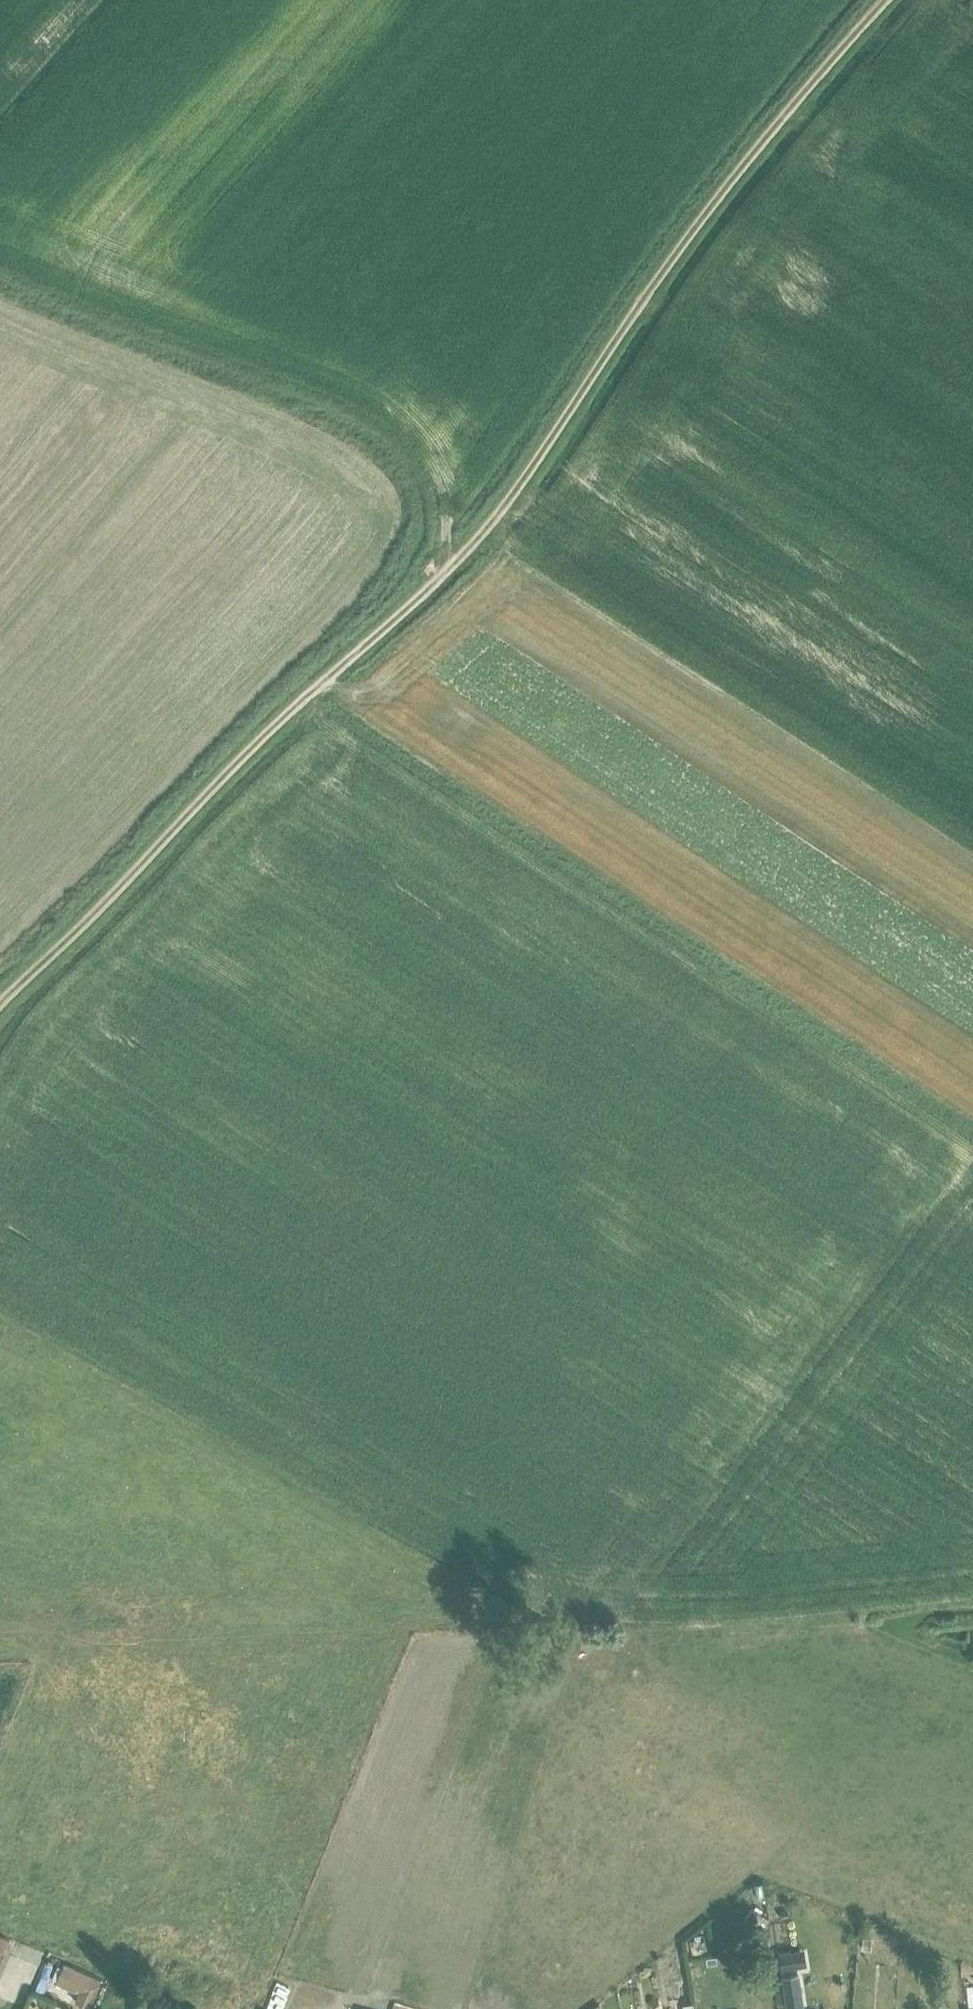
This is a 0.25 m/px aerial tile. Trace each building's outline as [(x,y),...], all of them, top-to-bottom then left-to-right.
[(10,1938),(0,1933),(0,1961),(10,1938)] [(805,1945),(779,1949),(781,1966),(807,1962),(805,1945)] [(58,1964),(51,1979),(79,1991),(76,2000),(90,2007),(101,1983),(100,1982),(101,1979),(72,1965),(71,1966),(65,1963),(63,1966),(58,1964)] [(800,1969),(782,1972),(787,2004),(804,2001),(800,1969)] [(679,2001),(681,2008),(696,2008),(694,1999),(679,2001)]
